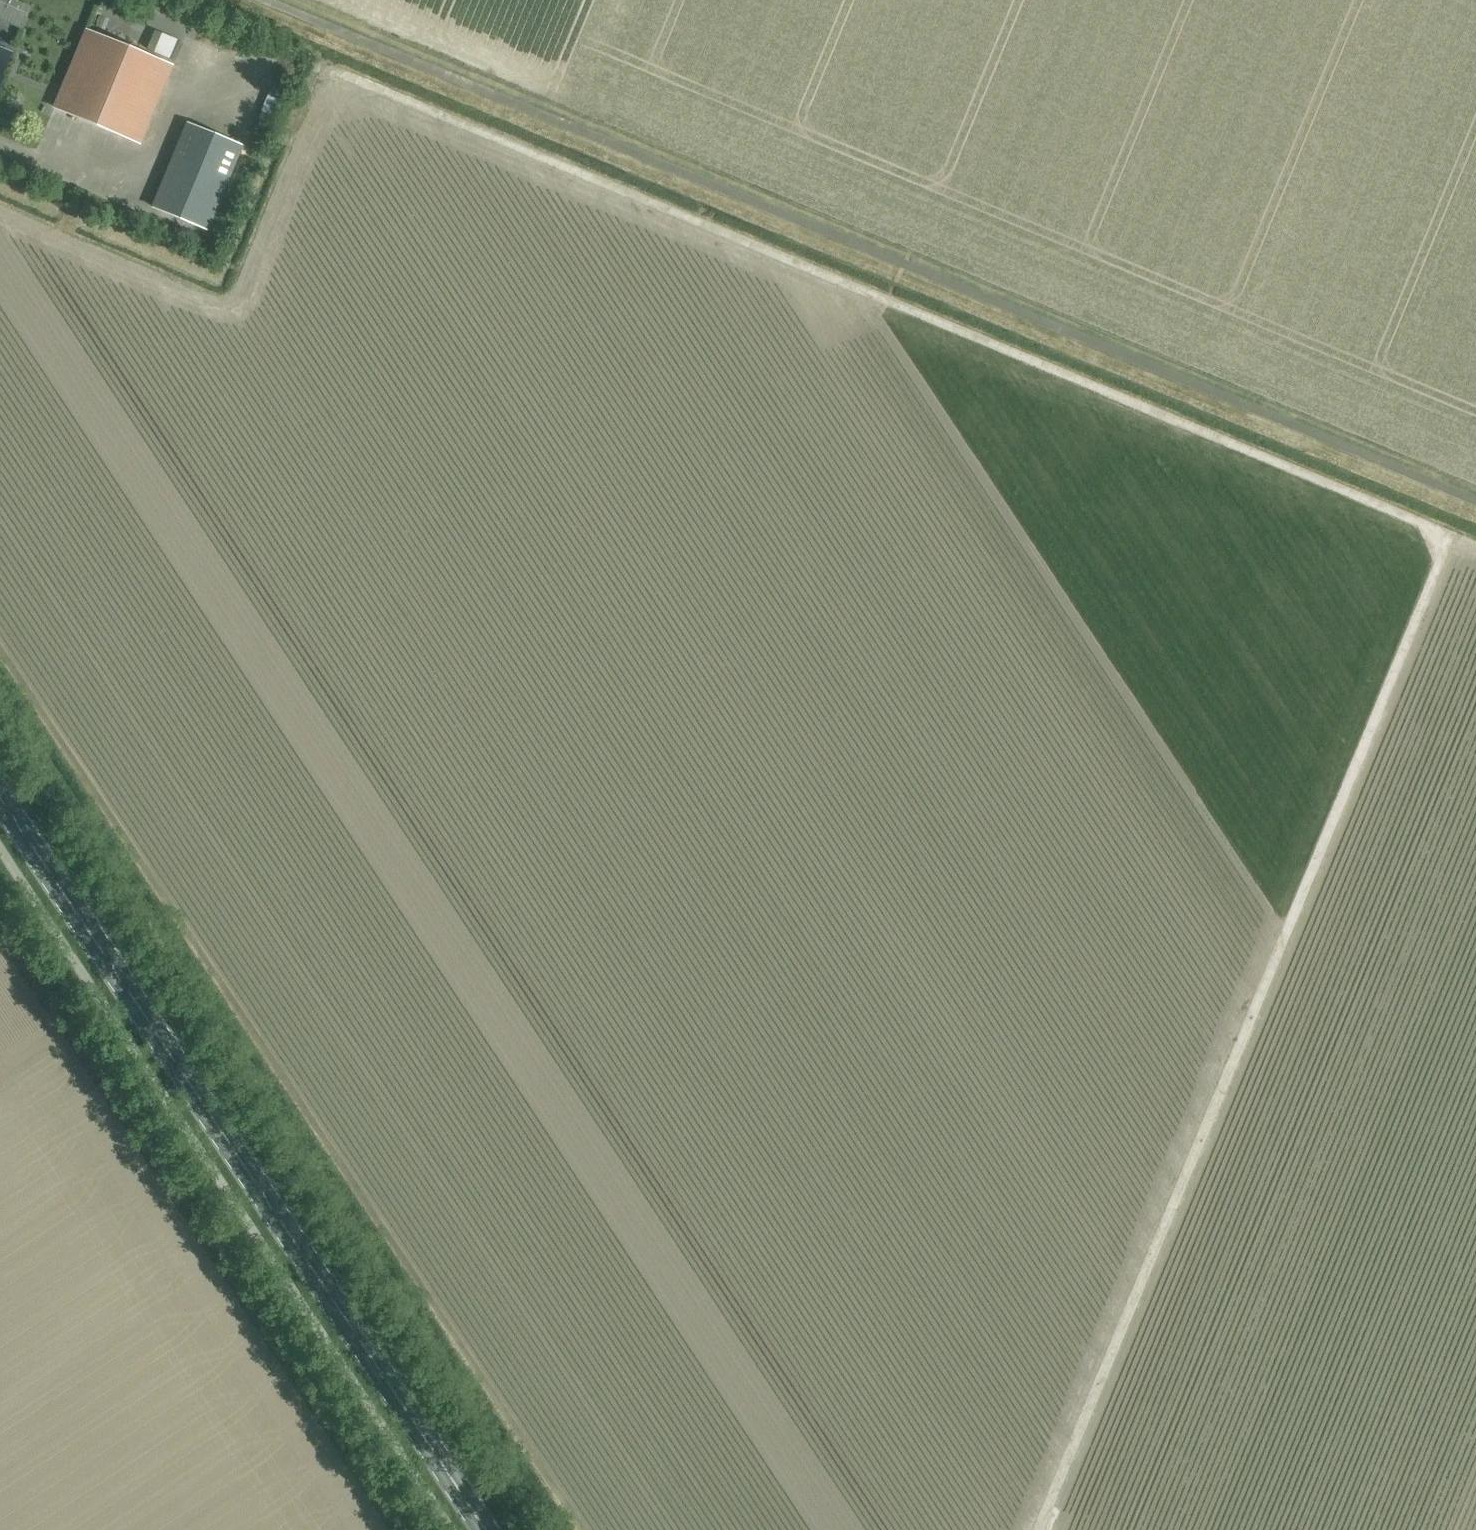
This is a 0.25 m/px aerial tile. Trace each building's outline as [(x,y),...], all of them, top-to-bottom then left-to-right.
[(139,144),(171,67),(85,31),(53,108),(139,144)] [(7,64),(11,53),(0,49),(0,81),(7,64)] [(207,231),(242,148),(186,124),(151,208),(207,231)]
